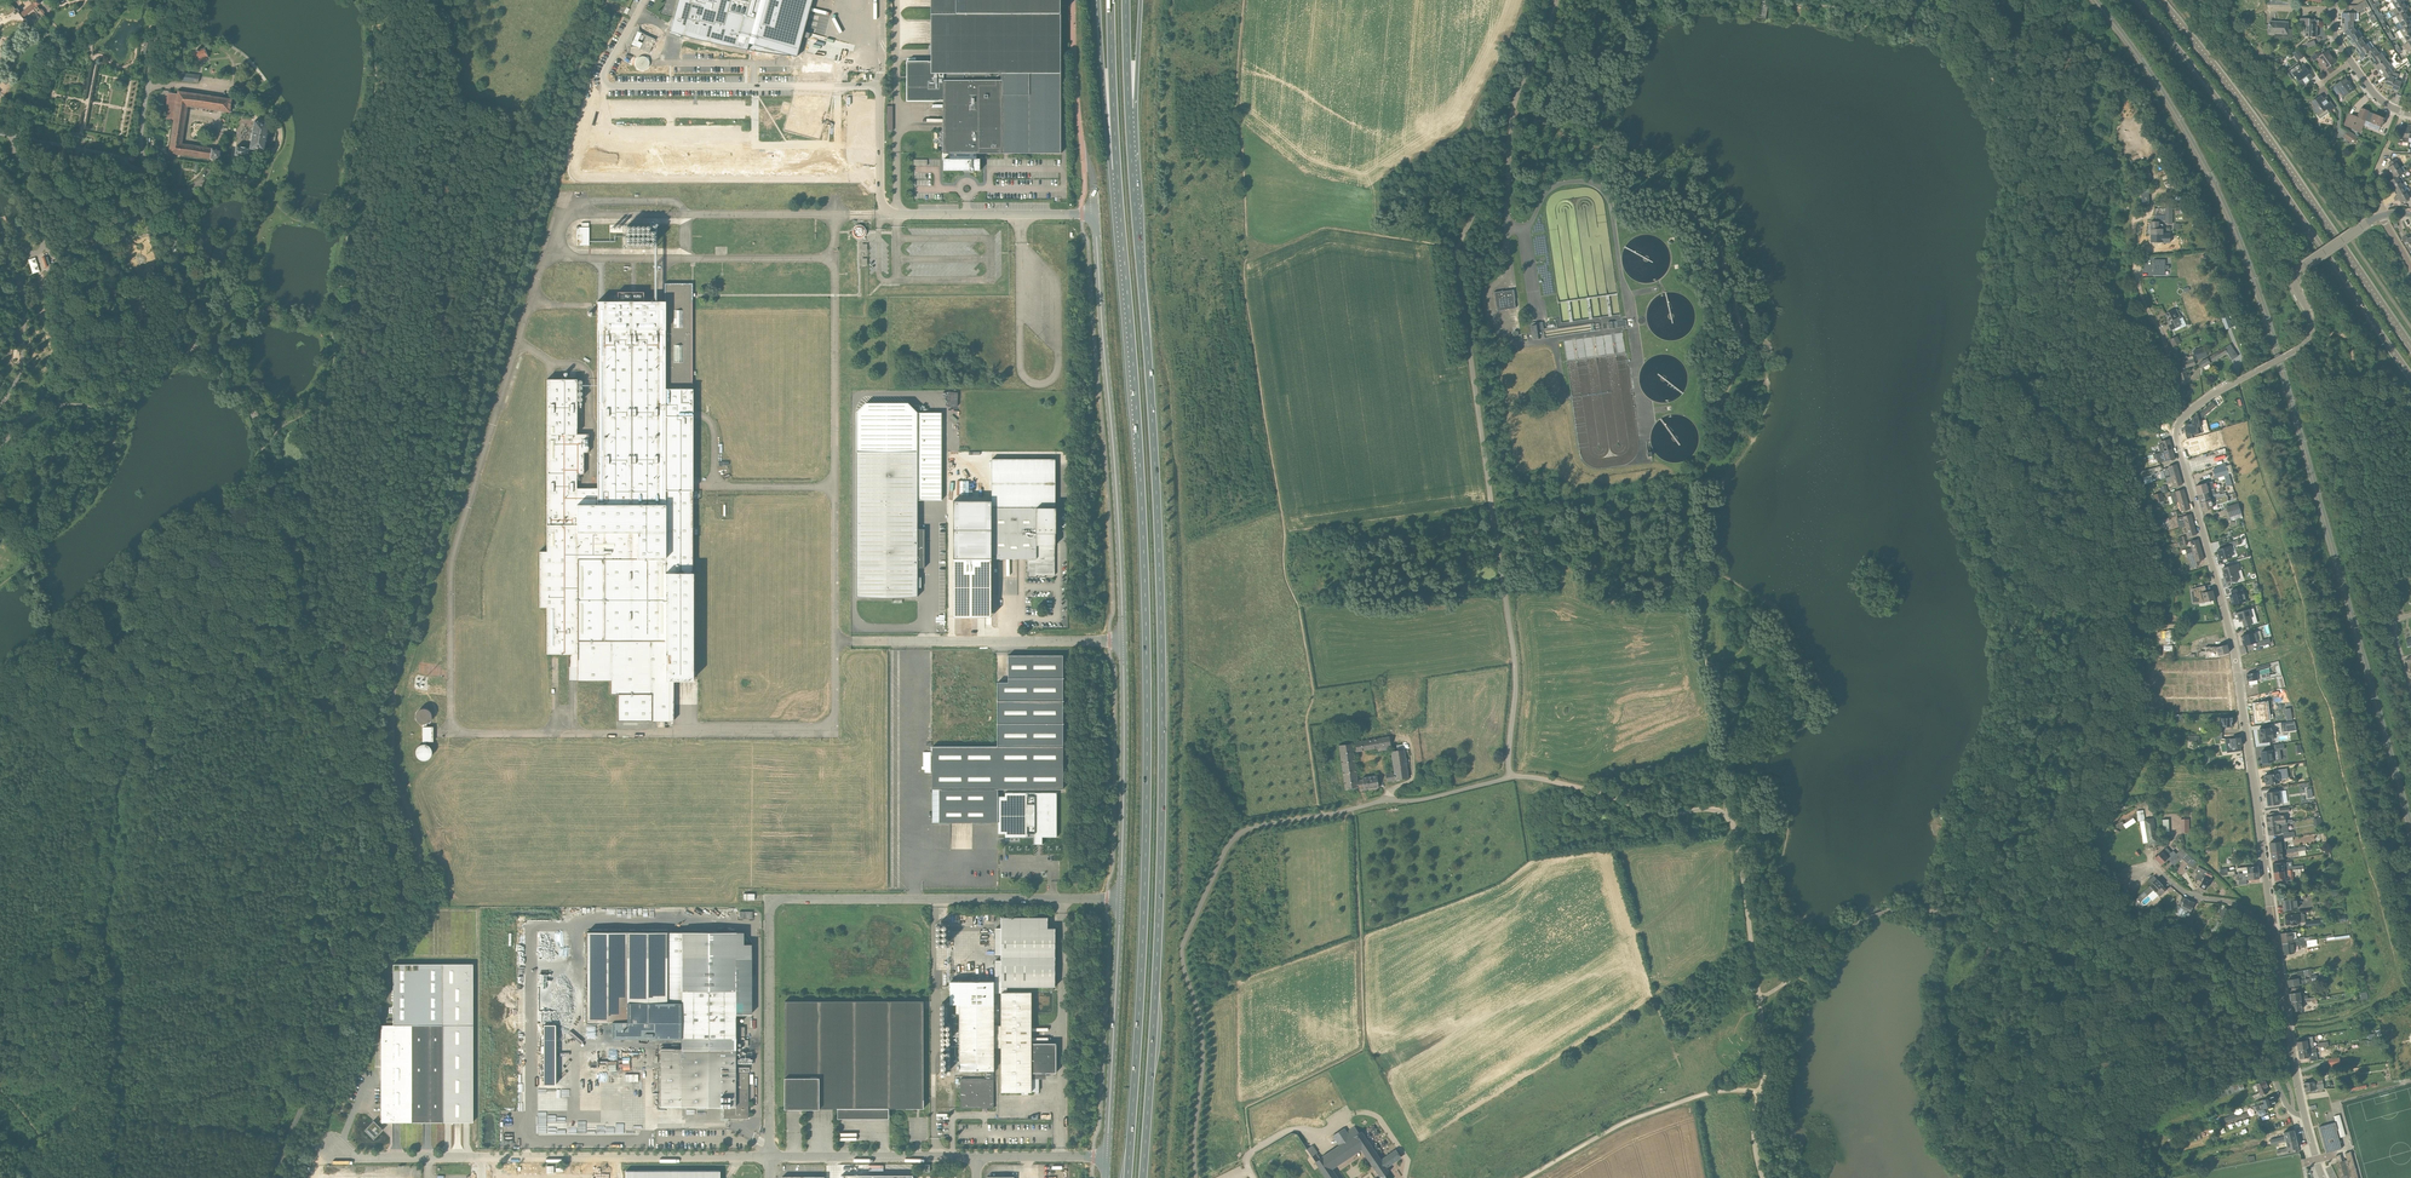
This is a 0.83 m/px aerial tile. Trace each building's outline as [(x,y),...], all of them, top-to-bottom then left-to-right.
[(23,17),(25,16),(26,15),(33,9),(35,7),(37,6),(41,2),(39,0),(35,0),(33,1),(32,3),(21,12),(20,13),(21,15),(23,17)] [(657,72),(662,73),(661,173),(792,173),(793,56),(797,57),(797,56),(794,55),(799,37),(808,39),(809,34),(801,32),(801,31),(801,30),(808,5),(809,0),(680,0),(673,24),(670,23),(657,72)] [(932,14),(932,61),(908,61),(908,101),(944,101),(944,154),(950,154),(950,159),(944,159),(944,171),(970,171),(970,172),(973,172),(974,171),(980,171),(980,159),(977,159),(977,154),(1061,154),(1061,14),(1061,0),(932,0),(932,14)] [(1768,0),(1758,0),(1756,17),(1766,18),(1768,8),(1770,8),(1768,19),(1772,19),(1774,6),(1772,5),(1773,1),(1768,0)] [(2404,3),(2406,2),(2405,0),(2395,0),(2391,2),(2395,8),(2404,3)] [(2395,8),(2398,14),(2399,15),(2406,10),(2409,8),(2407,5),(2405,6),(2404,3),(2395,8)] [(2398,14),(2395,16),(2399,23),(2408,17),(2406,15),(2408,14),(2406,10),(2399,15),(2398,14)] [(2342,24),(2344,24),(2344,30),(2353,27),(2353,21),(2355,21),(2355,13),(2352,13),(2349,13),(2345,14),(2342,14),(2342,24)] [(2403,29),(2410,25),(2410,24),(2410,23),(2410,21),(2410,18),(2410,16),(2408,17),(2399,23),(2403,29)] [(2304,31),(2304,37),(2317,37),(2317,25),(2318,25),(2318,20),(2315,20),(2309,19),(2300,18),(2300,26),(2306,26),(2306,31),(2304,31)] [(2269,34),(2287,35),(2288,23),(2269,22),(2269,25),(2269,34)] [(2410,32),(2410,30),(2410,29),(2410,26),(2410,25),(2403,29),(2400,31),(2403,37),(2410,32)] [(2346,37),(2352,45),(2354,44),(2353,43),(2361,38),(2361,39),(2363,37),(2358,31),(2356,32),(2353,27),(2344,30),(2348,35),(2346,37)] [(2355,49),(2361,58),(2368,53),(2367,53),(2372,50),(2371,49),(2367,44),(2366,45),(2361,39),(2361,38),(2353,43),(2354,44),(2357,48),(2355,49)] [(633,45),(641,49),(644,43),(635,39),(633,45)] [(2371,58),(2369,59),(2375,67),(2386,59),(2381,53),(2379,54),(2375,47),(2371,49),(2372,50),(2367,53),(2368,53),(2371,58)] [(202,50),(201,48),(196,50),(197,52),(195,52),(198,60),(199,61),(208,57),(204,49),(202,50)] [(2297,61),(2304,57),(2300,50),(2292,53),(2297,61)] [(2327,69),(2336,62),(2328,51),(2321,55),(2319,52),(2311,57),(2314,61),(2317,59),(2319,61),(2321,60),(2327,69)] [(2386,78),(2390,76),(2392,72),(2389,67),(2390,66),(2388,62),(2386,59),(2375,67),(2381,75),(2382,74),(2386,78)] [(2304,64),(2291,73),(2301,87),(2305,84),(2301,79),(2306,75),(2309,81),(2313,78),(2304,64)] [(181,73),(180,80),(198,83),(199,79),(199,75),(192,74),(181,73)] [(2389,76),(2386,78),(2385,80),(2384,81),(2385,81),(2383,87),(2392,90),(2393,89),(2398,91),(2401,83),(2394,80),(2394,78),(2396,74),(2392,73),(2390,76),(2389,76)] [(2343,97),(2349,93),(2354,90),(2349,82),(2350,81),(2347,77),(2335,86),(2343,97)] [(232,99),(178,92),(178,94),(168,93),(167,99),(165,113),(164,119),(174,120),(169,153),(210,159),(220,160),(221,151),(181,145),(186,106),(221,111),(230,112),(232,99)] [(2328,113),(2335,108),(2328,98),(2324,101),(2321,95),(2310,103),(2314,108),(2313,108),(2320,118),(2328,112),(2328,113)] [(2361,132),(2365,121),(2381,127),(2384,119),(2374,114),(2368,112),(2369,111),(2361,108),(2357,117),(2349,114),(2344,125),(2361,132)] [(236,146),(235,155),(249,158),(249,155),(251,156),(251,154),(250,153),(250,149),(264,152),(266,143),(271,144),(272,140),(275,141),(275,137),(272,137),(273,133),(268,132),(269,123),(254,121),(253,128),(252,133),(252,134),(250,134),(250,136),(252,136),(252,137),(251,142),(250,149),(246,148),(244,147),(242,147),(240,147),(236,146)] [(2408,138),(2409,138),(2409,125),(2407,125),(2407,128),(2403,128),(2402,131),(2399,131),(2399,139),(2402,139),(2402,142),(2408,143),(2408,138)] [(2355,136),(2348,131),(2343,138),(2353,144),(2358,137),(2355,136)] [(2362,141),(2359,146),(2365,149),(2368,144),(2362,141)] [(2388,174),(2399,168),(2397,163),(2398,162),(2396,159),(2388,163),(2390,166),(2388,167),(2390,171),(2387,173),(2388,174)] [(2139,166),(2135,168),(2131,169),(2134,177),(2143,173),(2143,174),(2137,177),(2139,181),(2152,176),(2150,172),(2149,172),(2149,171),(2150,170),(2146,161),(2145,161),(2138,164),(2139,166)] [(2394,179),(2401,175),(2403,174),(2399,168),(2388,174),(2389,176),(2392,175),(2394,178),(2394,179)] [(2388,187),(2389,189),(2403,180),(2402,178),(2403,178),(2401,175),(2394,179),(2394,178),(2388,181),(2391,185),(2388,187)] [(2393,189),(2395,192),(2403,187),(2401,184),(2404,182),(2403,180),(2389,189),(2390,190),(2393,189)] [(2394,197),(2395,199),(2406,193),(2409,191),(2408,189),(2405,190),(2403,187),(2395,192),(2397,196),(2394,197)] [(2149,204),(2149,193),(2150,193),(2149,189),(2140,189),(2140,194),(2142,194),(2142,204),(2149,204)] [(2406,193),(2395,199),(2396,201),(2399,199),(2401,203),(2410,198),(2406,193)] [(2165,223),(2173,224),(2173,218),(2172,205),(2165,205),(2165,206),(2155,206),(2155,221),(2165,221),(2165,223)] [(2151,235),(2163,235),(2163,234),(2163,229),(2163,224),(2159,224),(2159,221),(2151,222),(2151,235)] [(577,226),(577,245),(590,245),(590,226),(585,226),(585,223),(583,223),(583,226),(577,226)] [(2170,234),(2163,234),(2163,235),(2151,235),(2151,242),(2157,242),(2162,242),(2170,242),(2170,234)] [(2410,248),(2410,237),(2408,238),(2406,236),(2401,239),(2406,246),(2409,252),(2410,251),(2410,248)] [(29,260),(33,274),(40,272),(36,258),(29,260)] [(2169,269),(2169,266),(2165,266),(2165,260),(2153,260),(2153,275),(2165,275),(2165,269),(2169,269)] [(2178,289),(2180,295),(2184,294),(2184,292),(2190,290),(2188,285),(2183,287),(2179,275),(2174,276),(2178,289)] [(552,378),(541,653),(571,654),(570,679),(612,681),(622,719),(674,722),(675,688),(730,642),(643,305),(696,307),(690,282),(600,305),(598,346),(613,346),(620,373),(627,377),(629,377),(639,369),(654,379),(654,384),(650,390),(662,387),(661,405),(629,404),(628,413),(609,413),(608,420),(627,442),(580,481),(584,379),(552,378)] [(1494,293),(1497,311),(1505,310),(1505,309),(1515,308),(1513,291),(1503,292),(1502,291),(1494,292),(1494,293)] [(2171,330),(2180,325),(2178,320),(2182,318),(2177,309),(2166,314),(2170,324),(2169,325),(2171,330)] [(2227,315),(2221,317),(2225,328),(2231,326),(2227,315)] [(1538,325),(1531,325),(1533,340),(1540,339),(1538,325)] [(2173,346),(2181,343),(2178,336),(2170,339),(2173,346)] [(2193,351),(2196,359),(2208,355),(2205,347),(2193,351)] [(2201,368),(2200,368),(2201,375),(2206,372),(2203,367),(2210,363),(2227,352),(2226,351),(2225,348),(2224,347),(2212,355),(2199,364),(2201,368)] [(2180,358),(2182,363),(2176,365),(2181,380),(2188,378),(2184,369),(2196,365),(2193,356),(2189,357),(2184,359),(2184,357),(2180,358)] [(2213,401),(2197,415),(2197,414),(2189,421),(2190,424),(2188,424),(2188,423),(2183,427),(2186,440),(2191,438),(2191,435),(2193,435),(2202,433),(2198,420),(2215,406),(2212,402),(2214,401),(2213,401)] [(857,412),(857,597),(917,597),(918,568),(925,568),(925,529),(918,529),(917,500),(942,500),(942,413),(917,413),(917,412),(908,403),(866,403),(857,412)] [(2164,452),(2172,449),(2169,439),(2161,441),(2164,452)] [(2188,447),(2190,454),(2206,449),(2204,440),(2199,441),(2198,439),(2189,442),(2191,446),(2188,447)] [(2164,452),(2167,462),(2175,459),(2172,449),(2164,452)] [(954,559),(954,617),(992,617),(992,559),(998,559),(1018,559),(1025,559),(1027,559),(1027,571),(1027,577),(1037,577),(1037,575),(1055,575),(1055,569),(1055,546),(1055,540),(1055,508),(1055,459),(992,459),(992,501),(954,501),(954,559)] [(2163,470),(2165,478),(2171,476),(2179,474),(2176,464),(2168,466),(2168,467),(2163,469),(2163,470)] [(2226,465),(2225,464),(2219,465),(2220,467),(2212,469),(2215,478),(2224,476),(2227,486),(2232,485),(2229,474),(2226,465)] [(2155,474),(2154,468),(2141,471),(2143,478),(2143,477),(2151,475),(2155,474)] [(2179,474),(2171,476),(2172,480),(2174,487),(2182,485),(2179,474)] [(2145,484),(2150,483),(2153,482),(2151,475),(2143,477),(2145,484)] [(2198,495),(2214,490),(2214,489),(2215,489),(2212,481),(2195,486),(2198,495)] [(2178,502),(2186,499),(2184,489),(2170,493),(2173,503),(2178,502)] [(2211,499),(2220,497),(2226,495),(2226,492),(2220,494),(2220,493),(2218,493),(2215,494),(2214,490),(2198,495),(2200,503),(2211,500),(2211,499)] [(2164,501),(2161,492),(2153,495),(2156,503),(2164,501)] [(2208,509),(2213,507),(2213,506),(2228,502),(2226,495),(2220,497),(2211,499),(2211,500),(2200,503),(2202,510),(2208,509)] [(2178,502),(2181,512),(2189,509),(2186,499),(2178,502)] [(2238,504),(2226,507),(2226,509),(2227,509),(2229,517),(2234,516),(2235,520),(2242,518),(2238,504)] [(2185,527),(2194,524),(2191,514),(2182,516),(2177,518),(2180,528),(2185,526),(2185,527)] [(2185,527),(2188,537),(2197,534),(2194,524),(2185,527)] [(2186,553),(2201,549),(2198,539),(2190,541),(2191,548),(2185,549),(2186,553)] [(2220,549),(2217,549),(2219,555),(2218,556),(2219,560),(2220,559),(2220,560),(2232,557),(2230,552),(2233,551),(2233,550),(2232,551),(2231,547),(2234,546),(2233,541),(2219,545),(2220,549)] [(2197,566),(2196,562),(2204,559),(2201,549),(2186,553),(2189,561),(2190,563),(2189,563),(2191,568),(2197,566)] [(2237,564),(2222,568),(2224,574),(2225,578),(2226,583),(2238,579),(2236,571),(2239,570),(2237,564)] [(2389,577),(2378,581),(2379,587),(2391,583),(2389,577)] [(2391,584),(2379,587),(2381,594),(2393,591),(2391,584)] [(2242,587),(2231,590),(2232,594),(2230,595),(2232,605),(2246,601),(2242,587)] [(2204,602),(2204,603),(2215,600),(2212,590),(2207,592),(2202,593),(2202,591),(2192,592),(2192,596),(2198,596),(2198,598),(2197,598),(2198,603),(2204,602)] [(2254,608),(2235,613),(2236,619),(2238,618),(2239,621),(2242,621),(2244,626),(2258,623),(2254,608)] [(2255,632),(2241,636),(2244,646),(2257,642),(2258,642),(2258,641),(2255,632)] [(2164,645),(2164,657),(2174,657),(2174,647),(2177,647),(2177,637),(2166,637),(2166,645),(2164,645)] [(2269,638),(2258,641),(2258,642),(2257,642),(2258,647),(2271,643),(2269,638)] [(2217,651),(2218,656),(2229,653),(2227,644),(2216,647),(2205,647),(2205,652),(2211,652),(2217,651)] [(940,822),(998,822),(998,833),(998,834),(1005,834),(1005,837),(1021,837),(1028,837),(1028,834),(1034,834),(1034,838),(1034,845),(1042,845),(1042,837),(1057,837),(1057,793),(1005,793),(1005,797),(998,797),(998,789),(1063,789),(1063,655),(1008,655),(1009,682),(998,682),(998,747),(934,747),(932,747),(932,789),(940,789),(940,822)] [(2248,681),(2259,680),(2259,679),(2270,678),(2268,668),(2280,665),(2279,661),(2256,667),(2257,672),(2247,674),(2248,681)] [(2268,714),(2266,704),(2267,704),(2267,703),(2260,704),(2254,704),(2257,721),(2269,720),(2269,719),(2272,719),(2272,714),(2268,714)] [(423,723),(423,742),(434,742),(434,726),(428,726),(428,721),(432,721),(433,709),(417,709),(417,723),(423,723)] [(2221,721),(2221,726),(2232,726),(2232,718),(2221,718),(2221,716),(2214,716),(2214,721),(2221,721)] [(2271,728),(2259,730),(2258,730),(2260,742),(2272,741),(2272,738),(2274,738),(2273,730),(2271,730),(2271,728)] [(1386,737),(1354,743),(1355,747),(1356,752),(1377,748),(1378,751),(1391,749),(1389,737),(1386,737)] [(2226,742),(2227,748),(2242,746),(2240,737),(2234,738),(2230,739),(2230,738),(2225,738),(2225,742),(2226,742)] [(1358,787),(1359,787),(1358,783),(1353,747),(1355,747),(1354,743),(1339,745),(1344,784),(1345,790),(1358,788),(1358,787)] [(1408,778),(1407,772),(1404,749),(1391,751),(1394,772),(1385,774),(1386,781),(1408,778)] [(2262,763),(2273,761),(2276,761),(2275,750),(2261,752),(2262,763)] [(2287,769),(2277,770),(2277,773),(2264,775),(2265,777),(2264,777),(2265,782),(2266,784),(2280,782),(2279,779),(2288,778),(2287,769)] [(1363,782),(1358,783),(1359,787),(1363,787),(1364,789),(1379,787),(1377,775),(1362,777),(1363,782)] [(2281,791),(2266,793),(2267,797),(2267,801),(2268,801),(2268,805),(2283,803),(2281,791)] [(2284,823),(2293,821),(2292,819),(2279,820),(2279,822),(2278,822),(2277,815),(2266,817),(2267,826),(2284,823)] [(2144,819),(2147,837),(2148,843),(2157,842),(2153,818),(2144,819)] [(2180,819),(2180,832),(2189,832),(2189,819),(2180,819)] [(2284,823),(2267,826),(2269,835),(2280,833),(2279,828),(2285,827),(2284,823)] [(2282,850),(2281,841),(2270,843),(2271,852),(2282,850)] [(2272,860),(2283,858),(2283,854),(2295,852),(2298,851),(2299,856),(2306,855),(2305,850),(2306,850),(2305,846),(2294,848),(2282,850),(2271,852),(2272,860)] [(2176,854),(2173,851),(2171,853),(2167,848),(2155,858),(2161,865),(2168,858),(2171,861),(2176,857),(2175,855),(2176,854)] [(2182,848),(2176,854),(2175,855),(2176,857),(2171,861),(2175,865),(2187,853),(2182,848)] [(2193,866),(2198,861),(2188,852),(2184,857),(2193,866)] [(2284,862),(2272,863),(2273,872),(2292,870),(2300,868),(2300,869),(2304,868),(2303,865),(2297,866),(2284,867),(2284,862)] [(2198,866),(2198,867),(2195,873),(2204,877),(2200,886),(2206,889),(2213,874),(2207,871),(2198,866)] [(2285,879),(2285,880),(2294,879),(2293,871),(2295,871),(2296,878),(2301,877),(2301,875),(2305,874),(2305,872),(2301,872),(2300,869),(2300,868),(2292,870),(2273,872),(2275,880),(2285,879)] [(2259,872),(2243,873),(2239,874),(2239,877),(2242,876),(2242,879),(2239,879),(2239,885),(2247,884),(2247,880),(2248,879),(2248,880),(2260,878),(2259,872)] [(2166,890),(2163,886),(2163,885),(2157,879),(2153,883),(2143,891),(2137,898),(2141,902),(2153,890),(2160,896),(2166,890)] [(2284,910),(2290,909),(2294,909),(2297,908),(2297,899),(2305,898),(2305,894),(2292,895),(2286,896),(2287,899),(2283,900),(2284,910)] [(2187,911),(2190,912),(2195,903),(2185,898),(2182,897),(2179,904),(2182,905),(2178,913),(2185,916),(2187,911)] [(2163,906),(2159,902),(2154,906),(2158,911),(2163,906)] [(2232,912),(2225,906),(2219,914),(2226,920),(2232,912)] [(2296,923),(2299,923),(2298,914),(2285,916),(2285,918),(2284,918),(2285,923),(2286,923),(2286,925),(2291,924),(2291,925),(2296,924),(2296,923)] [(2193,920),(2186,917),(2183,923),(2190,926),(2193,920)] [(950,981),(950,1004),(956,1004),(956,1013),(960,1013),(960,1070),(985,1070),(985,1079),(961,1079),(961,1108),(983,1108),(983,1111),(987,1111),(987,1108),(994,1108),(994,1070),(994,1048),(1001,1048),(1001,1092),(1031,1092),(1031,1091),(1039,1091),(1039,1079),(1032,1079),(1032,1073),(1046,1073),(1056,1073),(1056,1043),(1032,1043),(1032,992),(1007,992),(1007,986),(1055,986),(1055,928),(1048,928),(1001,928),(1001,954),(1001,960),(1001,1024),(994,1024),(994,983),(994,981),(950,981)] [(2302,941),(2306,941),(2305,941),(2304,937),(2293,939),(2292,931),(2281,933),(2282,944),(2302,941)] [(587,1021),(626,1021),(660,1021),(660,1038),(681,1038),(681,1049),(660,1049),(660,1107),(681,1107),(723,1107),(723,1119),(742,1118),(748,1118),(748,1110),(747,1110),(747,1107),(748,1107),(748,1073),(735,1073),(735,1014),(751,1014),(751,944),(743,944),(743,932),(735,932),(666,932),(587,932),(587,1021)] [(2284,955),(2295,953),(2294,946),(2302,945),(2303,946),(2307,946),(2306,941),(2302,941),(2282,944),(2284,955)] [(2359,963),(2361,962),(2360,960),(2351,961),(2352,966),(2355,965),(2356,970),(2360,970),(2359,963)] [(473,964),(440,964),(418,964),(395,964),(393,1021),(388,1021),(388,1025),(381,1025),(381,1120),(377,1124),(373,1121),(364,1130),(373,1139),(382,1130),(383,1130),(379,1126),(383,1122),(400,1122),(411,1122),(411,1123),(412,1123),(412,1122),(423,1122),(473,1122),(473,964)] [(2289,987),(2295,986),(2315,982),(2318,982),(2317,975),(2310,977),(2310,978),(2299,981),(2298,978),(2288,980),(2289,987)] [(2303,999),(2308,998),(2308,995),(2301,996),(2299,987),(2291,988),(2292,993),(2290,993),(2291,1001),(2301,1000),(2303,999)] [(2292,1011),(2302,1009),(2301,1000),(2291,1001),(2292,1011)] [(785,1108),(802,1108),(924,1108),(924,1001),(785,1001),(785,1108)] [(557,1086),(557,1025),(544,1025),(544,1053),(545,1053),(545,1086),(557,1086)] [(2310,1048),(2312,1048),(2314,1047),(2312,1037),(2306,1038),(2306,1040),(2297,1041),(2298,1049),(2308,1048),(2308,1047),(2310,1047),(2310,1048)] [(2309,1057),(2310,1061),(2318,1060),(2317,1052),(2316,1047),(2314,1047),(2312,1048),(2310,1048),(2310,1047),(2308,1047),(2308,1048),(2298,1049),(2300,1058),(2309,1057)] [(624,1059),(624,1069),(632,1069),(632,1049),(624,1049),(624,1055),(627,1055),(627,1059),(624,1059)] [(2328,1059),(2329,1066),(2341,1065),(2340,1057),(2328,1059)] [(2254,1101),(2257,1100),(2262,1097),(2262,1095),(2268,1093),(2266,1087),(2267,1086),(2265,1080),(2256,1084),(2259,1092),(2252,1095),(2254,1101)] [(2305,1091),(2324,1089),(2323,1083),(2322,1080),(2304,1083),(2305,1091)] [(2217,1090),(2220,1098),(2245,1089),(2242,1081),(2217,1090)] [(2257,1111),(2269,1107),(2275,1105),(2274,1102),(2275,1102),(2273,1096),(2263,1100),(2264,1103),(2262,1104),(2260,1101),(2254,1103),(2256,1109),(2257,1111)] [(2219,1119),(2220,1125),(2249,1116),(2248,1112),(2236,1115),(2236,1114),(2219,1119)] [(2337,1130),(2335,1122),(2319,1127),(2326,1153),(2342,1149),(2336,1130),(2337,1130)] [(1376,1177),(1382,1177),(1388,1172),(1385,1168),(1389,1165),(1392,1163),(1401,1157),(1397,1152),(1392,1143),(1387,1146),(1391,1152),(1381,1160),(1361,1132),(1355,1136),(1350,1130),(1351,1129),(1348,1125),(1344,1128),(1343,1128),(1333,1135),(1340,1145),(1321,1158),(1314,1150),(1319,1146),(1316,1143),(1317,1143),(1309,1131),(1308,1132),(1305,1129),(1297,1134),(1307,1150),(1315,1162),(1326,1177),(1338,1177),(1332,1169),(1343,1162),(1345,1165),(1350,1161),(1348,1158),(1356,1153),(1358,1156),(1363,1152),(1379,1176),(1376,1177)] [(2285,1142),(2296,1139),(2294,1130),(2284,1133),(2283,1130),(2273,1132),(2274,1137),(2284,1134),(2285,1142)] [(2291,1150),(2292,1153),(2299,1151),(2298,1148),(2296,1139),(2285,1142),(2287,1147),(2285,1148),(2277,1150),(2278,1155),(2288,1153),(2288,1150),(2291,1150)] [(2351,1152),(2345,1153),(2347,1160),(2342,1161),(2340,1154),(2336,1156),(2338,1163),(2337,1163),(2341,1177),(2358,1177),(2351,1152)]
